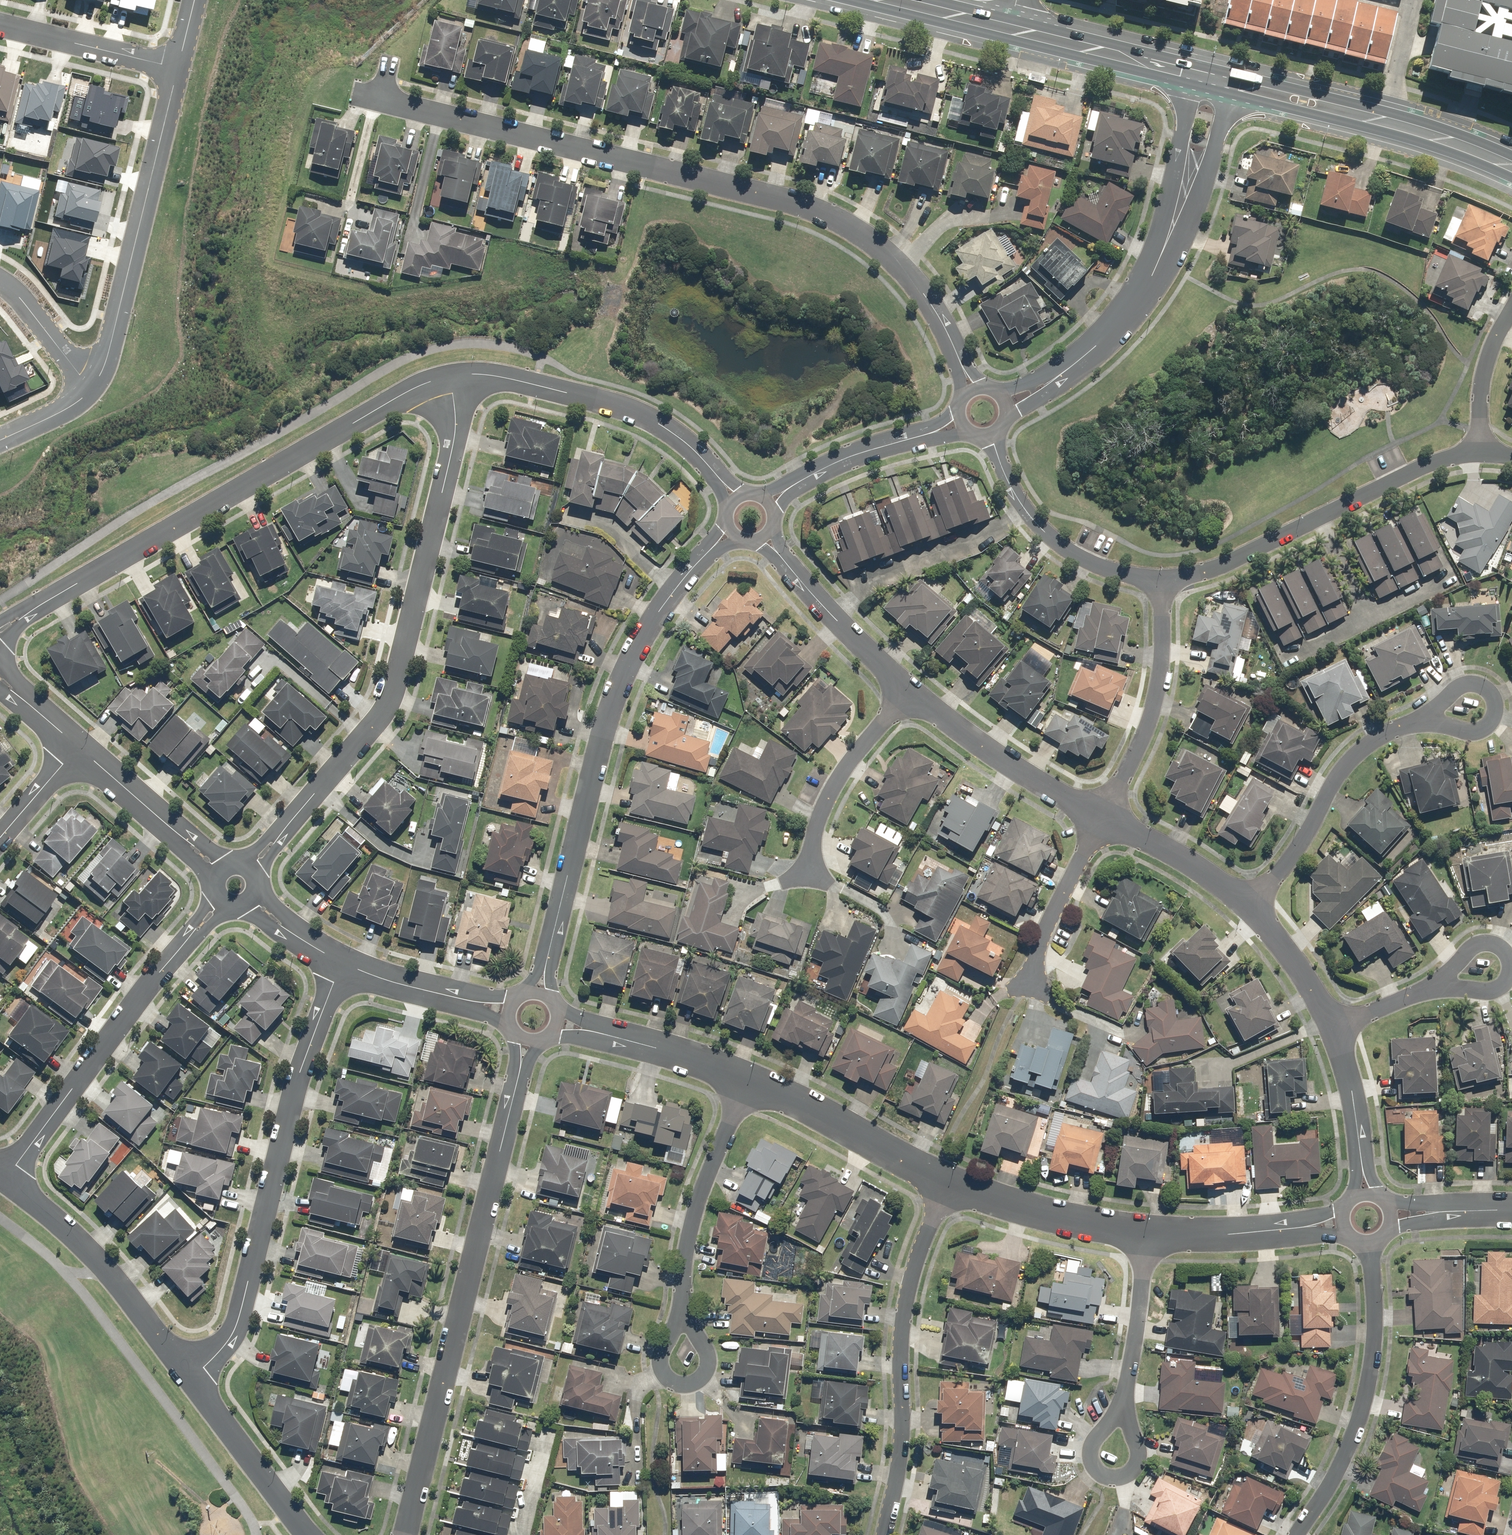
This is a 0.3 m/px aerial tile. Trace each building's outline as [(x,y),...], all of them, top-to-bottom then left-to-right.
[(475,7),(514,16),(517,0),(470,0),(469,1),(476,2),(475,7)] [(532,28),(564,34),(571,0),(537,0),(532,28)] [(580,25),(584,25),(582,36),(610,43),(621,0),(586,0),(580,25)] [(630,40),(629,46),(641,48),(642,42),(652,44),(655,33),(662,35),(668,11),(648,7),(650,0),(632,0),(629,13),(631,14),(626,39),(630,40)] [(1195,19),(1200,0),(1122,0),(1195,19)] [(1333,0),(1229,0),(1222,28),(1382,68),(1395,16),(1333,0)] [(1421,76),(1511,99),(1511,0),(1440,0),(1421,76)] [(750,32),(739,29),(740,26),(708,18),(709,16),(686,10),(680,33),(685,34),(678,62),(719,72),(725,44),(735,46),(736,44),(746,47),(750,32)] [(451,75),(461,31),(433,24),(428,47),(423,46),(418,67),(451,75)] [(811,45),(790,40),(791,37),(773,33),(774,29),(756,25),(752,41),(750,41),(742,75),(745,75),(788,85),(788,83),(805,87),(809,71),(805,70),(811,45)] [(516,49),(482,40),(481,44),(477,43),(472,63),(467,61),(463,80),(481,85),(482,80),(507,86),(516,49)] [(530,40),(527,52),(525,51),(519,74),(515,74),(510,93),(534,99),(535,95),(551,99),(561,61),(542,56),(545,44),(530,40)] [(872,57),(846,51),(847,47),(832,44),(831,46),(819,43),(813,72),(839,78),(834,102),(860,108),(872,57)] [(596,62),(574,57),(567,87),(562,86),(557,106),(579,111),(580,106),(594,109),(601,77),(603,78),(606,67),(596,65),(596,62)] [(908,69),(889,65),(881,105),(923,115),(928,91),(936,93),(939,80),(907,73),(908,69)] [(616,87),(610,86),(605,113),(616,115),(615,118),(627,120),(628,114),(642,116),(647,89),(650,89),(652,77),(619,71),(616,87)] [(997,154),(1003,155),(1004,146),(1007,147),(1012,116),(1008,116),(1011,100),(993,97),(995,89),(969,85),(966,100),(953,98),(948,125),(980,131),(979,139),(999,142),(997,154)] [(695,94),(673,89),(670,99),(665,97),(663,109),(661,109),(656,130),(672,134),(674,128),(685,131),(687,122),(690,123),(694,106),(692,105),(695,94)] [(752,98),(750,105),(713,95),(710,94),(697,144),(721,150),(724,139),(738,142),(745,116),(750,118),(753,108),(756,108),(758,99),(752,98)] [(1055,102),(1033,97),(1022,148),(1072,159),(1082,115),(1062,110),(1063,107),(1054,105),(1055,102)] [(766,103),(764,108),(763,108),(761,107),(759,115),(757,115),(747,156),(770,161),(772,152),(794,157),(803,117),(792,115),(793,110),(766,103)] [(1144,122),(1091,110),(1086,131),(1095,133),(1089,160),(1087,160),(1084,172),(1100,175),(1101,174),(1128,180),(1136,145),(1139,145),(1144,122)] [(355,131),(337,127),(337,124),(315,119),(309,147),(315,149),(309,174),(337,180),(346,141),(353,142),(355,131)] [(842,132),(808,123),(797,167),(814,171),(815,165),(837,171),(844,143),(839,142),(842,132)] [(847,174),(864,178),(864,174),(890,180),(892,169),(899,141),(857,131),(847,174)] [(396,140),(380,137),(378,136),(374,155),(378,156),(373,178),(377,179),(374,192),(400,197),(404,177),(407,178),(412,153),(400,151),(401,146),(395,145),(396,140)] [(948,153),(906,143),(896,184),(913,189),(914,186),(938,192),(948,153)] [(459,155),(443,152),(436,177),(444,179),(438,205),(466,211),(477,165),(458,161),(459,155)] [(1296,165),(1250,154),(1247,166),(1240,164),(1237,178),(1248,181),(1244,198),(1276,206),(1278,195),(1288,198),(1296,165)] [(989,161),(965,156),(964,156),(961,166),(953,164),(946,198),(965,203),(967,197),(986,201),(992,173),(987,171),(989,161)] [(530,175),(510,170),(510,167),(490,163),(484,191),(490,193),(484,218),(512,224),(520,188),(527,190),(530,175)] [(1055,172),(1028,167),(1026,179),(1019,177),(1015,199),(1024,201),(1020,225),(1044,229),(1055,172)] [(1353,180),(1325,174),(1319,207),(1366,216),(1371,193),(1351,189),(1353,180)] [(559,181),(538,176),(536,176),(530,200),(539,202),(533,229),(563,236),(573,190),(557,187),(559,181)] [(1133,197),(1109,183),(1095,207),(1074,195),(1061,219),(1107,245),(1120,222),(1122,223),(1131,207),(1128,206),(1133,197)] [(1424,201),(1392,190),(1381,223),(1428,239),(1436,213),(1422,209),(1424,201)] [(403,218),(373,210),(353,205),(347,227),(350,227),(342,260),(390,272),(403,218)] [(1498,220),(1468,206),(1446,245),(1483,263),(1493,242),(1500,245),(1507,228),(1496,223),(1498,220)] [(321,213),(300,208),(298,208),(292,235),(296,235),(292,253),(326,261),(328,255),(334,256),(342,221),(321,217),(321,213)] [(1280,229),(1233,219),(1227,242),(1233,243),(1228,265),(1254,270),(1255,268),(1271,272),(1280,229)] [(455,228),(431,224),(431,225),(414,222),(411,234),(414,235),(412,245),(406,244),(400,275),(424,279),(425,270),(431,271),(432,268),(449,271),(450,266),(480,271),(484,249),(480,248),(482,240),(454,234),(455,228)] [(1016,267),(991,228),(951,254),(959,266),(952,271),(963,287),(973,280),(985,297),(1007,283),(1002,276),(1016,267)] [(1082,262),(1057,239),(1027,271),(1059,301),(1087,271),(1080,264),(1082,262)] [(1477,270),(1446,256),(1428,295),(1465,312),(1473,295),(1478,298),(1487,278),(1475,273),(1477,270)] [(1029,284),(1004,298),(1001,293),(980,304),(990,322),(987,324),(999,347),(1007,343),(1011,350),(1029,340),(1025,333),(1041,325),(1035,315),(1043,310),(1029,284)] [(1511,373),(1505,390),(1509,392),(1502,411),(1511,415),(1511,374),(1511,373)] [(528,462),(527,471),(537,473),(538,466),(542,466),(540,477),(550,479),(558,436),(538,432),(539,424),(510,418),(509,418),(504,441),(507,442),(503,463),(516,466),(517,460),(528,462)] [(392,520),(397,499),(393,498),(400,468),(402,469),(406,453),(386,448),(385,454),(375,452),(373,462),(359,459),(352,489),(373,494),(368,515),(392,520)] [(604,458),(579,451),(576,460),(571,459),(564,486),(570,487),(566,503),(590,509),(590,508),(655,544),(681,520),(678,514),(675,511),(673,507),(670,504),(667,501),(664,498),(661,495),(658,492),(655,489),(652,487),(648,484),(645,482),(641,480),(637,477),(634,475),(630,474),(626,472),(622,470),(618,469),(614,468),(610,466),(606,465),(602,464),(604,458)] [(510,482),(512,475),(492,472),(486,509),(488,510),(487,518),(511,522),(512,516),(534,520),(539,490),(533,489),(535,478),(523,476),(522,484),(510,482)] [(930,540),(947,534),(946,531),(975,521),(976,523),(991,518),(985,499),(970,504),(961,478),(925,491),(929,504),(919,508),(929,537),(930,540)] [(294,502),(279,511),(287,525),(281,528),(289,541),(293,538),(296,543),(303,539),(306,543),(352,516),(334,486),(316,497),(314,493),(295,504),(294,502)] [(885,556),(901,550),(900,548),(929,537),(919,508),(914,495),(880,508),(889,532),(878,536),(884,553),(885,556)] [(1498,495),(1497,495),(1487,511),(1473,503),(1472,506),(1457,497),(1445,517),(1459,525),(1454,533),(1459,537),(1453,547),(1462,553),(1458,560),(1479,573),(1511,518),(1511,504),(1498,495)] [(1395,521),(1424,578),(1445,568),(1416,510),(1395,521)] [(842,572),(854,568),(853,565),(884,553),(878,536),(869,512),(837,523),(842,537),(835,540),(840,553),(836,554),(842,572)] [(376,524),(358,520),(356,532),(347,530),(344,541),(354,544),(353,549),(341,546),(335,570),(348,573),(346,580),(372,586),(380,555),(386,557),(390,538),(373,534),(376,524)] [(1424,578),(1395,521),(1370,533),(1399,590),(1424,578)] [(271,524),(257,531),(255,528),(232,539),(243,562),(250,559),(259,577),(284,565),(276,549),(282,546),(271,524)] [(498,530),(479,526),(471,562),(477,564),(476,570),(500,575),(501,570),(520,574),(527,542),(520,541),(522,532),(511,530),(509,538),(497,536),(498,530)] [(1348,545),(1367,584),(1370,583),(1378,601),(1399,590),(1370,533),(1348,545)] [(1023,571),(1014,562),(1019,557),(1008,545),(989,564),(992,567),(979,580),(1001,601),(1021,581),(1017,577),(1023,571)] [(612,557),(587,548),(582,560),(560,552),(549,580),(583,593),(582,597),(608,607),(623,566),(611,562),(612,557)] [(200,563),(184,572),(206,609),(213,605),(216,610),(237,597),(228,581),(234,577),(217,549),(199,561),(200,563)] [(1299,568),(1327,625),(1348,614),(1320,557),(1299,568)] [(1327,625),(1299,568),(1276,579),(1304,636),(1327,625)] [(1056,587),(1059,583),(1041,572),(1017,611),(1049,631),(1055,621),(1058,622),(1073,597),(1056,587)] [(154,592),(139,600),(149,620),(153,618),(164,638),(193,623),(184,606),(191,603),(176,574),(152,587),(154,592)] [(476,579),(456,576),(453,593),(460,594),(455,622),(503,631),(510,593),(494,590),(496,580),(476,576),(476,579)] [(346,584),(318,578),(316,586),(309,584),(304,604),(320,608),(317,622),(335,626),(333,635),(360,640),(367,610),(374,612),(378,592),(356,588),(354,594),(344,592),(346,584)] [(1304,636),(1276,579),(1254,590),(1257,596),(1251,599),(1268,633),(1275,630),(1283,646),(1304,636)] [(957,611),(929,586),(928,588),(919,580),(910,589),(914,593),(910,597),(903,590),(898,596),(894,593),(884,604),(897,616),(893,621),(903,630),(908,625),(928,643),(957,611)] [(763,599),(749,587),(740,594),(734,589),(708,617),(713,622),(701,635),(718,652),(732,636),(736,640),(759,615),(754,609),(763,599)] [(109,615),(91,626),(104,649),(109,646),(119,663),(146,647),(132,624),(137,621),(125,600),(107,611),(109,615)] [(1246,609),(1214,602),(1209,600),(1204,618),(1196,616),(1191,641),(1212,645),(1206,671),(1238,679),(1252,617),(1244,616),(1246,609)] [(1120,607),(1090,602),(1088,615),(1082,614),(1080,628),(1076,628),(1072,649),(1094,653),(1092,659),(1118,664),(1122,638),(1123,638),(1127,618),(1119,617),(1120,607)] [(1453,636),(1462,636),(1462,640),(1474,640),(1473,635),(1490,635),(1490,638),(1500,637),(1498,605),(1429,607),(1430,634),(1453,634),(1453,636)] [(591,616),(560,607),(557,620),(542,616),(539,626),(531,623),(525,647),(553,655),(552,658),(576,665),(591,616)] [(974,607),(966,616),(965,615),(933,651),(949,664),(955,658),(962,664),(957,669),(972,682),(1002,647),(989,636),(997,627),(974,607)] [(279,620),(266,635),(311,674),(308,677),(329,695),(358,662),(344,650),(342,653),(305,621),(295,633),(279,620)] [(1368,657),(1363,661),(1380,694),(1415,675),(1412,670),(1431,660),(1413,626),(1365,652),(1368,657)] [(481,635),(447,628),(445,627),(440,650),(445,651),(441,668),(490,678),(497,645),(479,641),(481,635)] [(264,645),(244,628),(217,658),(210,652),(202,661),(208,666),(205,669),(202,666),(191,679),(217,702),(244,671),(242,670),(264,645)] [(52,647),(45,651),(66,689),(96,672),(97,675),(108,668),(86,630),(68,641),(65,635),(50,644),(52,647)] [(800,651),(778,632),(776,630),(758,652),(756,650),(741,668),(764,686),(767,682),(783,696),(807,667),(795,657),(800,651)] [(703,653),(685,645),(682,652),(679,650),(671,669),(679,672),(668,700),(718,719),(728,693),(723,691),(731,671),(701,659),(703,653)] [(1051,663),(1030,648),(1019,662),(1016,660),(1002,680),(999,678),(988,694),(1026,720),(1045,693),(1041,690),(1048,680),(1042,675),(1051,663)] [(1344,659),(1299,680),(1310,702),(1314,701),(1327,729),(1352,717),(1348,706),(1360,700),(1347,674),(1351,673),(1344,659)] [(1127,677),(1096,665),(1093,673),(1077,667),(1066,696),(1087,704),(1085,710),(1107,718),(1118,691),(1121,692),(1127,677)] [(566,684),(524,676),(523,676),(518,700),(511,699),(507,723),(525,726),(524,730),(552,736),(555,719),(566,721),(569,703),(563,702),(566,684)] [(326,718),(286,684),(280,678),(270,690),(276,695),(260,714),(278,728),(274,732),(292,748),(310,728),(314,732),(326,718)] [(456,682),(436,678),(434,678),(430,700),(434,701),(429,725),(454,730),(455,722),(482,727),(488,696),(481,694),(483,685),(467,682),(465,692),(455,690),(456,682)] [(124,687),(106,708),(122,722),(118,726),(137,742),(149,729),(151,731),(173,705),(165,699),(172,691),(160,681),(153,690),(143,682),(139,687),(137,686),(131,693),(124,687)] [(851,704),(829,685),(822,694),(811,685),(796,703),(800,707),(780,731),(810,757),(829,735),(832,738),(840,728),(839,727),(848,717),(844,713),(851,704)] [(1250,707),(1230,697),(1231,694),(1215,686),(1211,693),(1203,689),(1193,711),(1196,713),(1187,731),(1206,740),(1209,733),(1232,744),(1250,707)] [(1093,723),(1066,709),(1062,717),(1055,713),(1043,734),(1046,736),(1042,742),(1064,754),(1066,752),(1075,757),(1076,755),(1086,761),(1093,748),(1099,751),(1107,735),(1091,726),(1093,723)] [(649,737),(644,757),(705,773),(710,755),(706,755),(709,743),(683,736),(688,717),(674,714),(674,717),(653,711),(646,736),(649,737)] [(1324,737),(1306,727),(1302,733),(1287,725),(1289,723),(1270,713),(1260,732),(1266,735),(1252,759),(1290,781),(1301,761),(1309,765),(1324,737)] [(207,738),(180,715),(179,715),(152,746),(166,758),(167,756),(181,768),(207,738)] [(290,755),(268,736),(264,741),(245,725),(225,747),(243,763),(239,766),(260,784),(271,771),(273,773),(290,755)] [(446,735),(422,731),(417,755),(421,756),(418,774),(443,779),(444,775),(475,780),(482,742),(468,740),(467,744),(445,740),(446,735)] [(505,751),(504,755),(496,797),(513,801),(510,813),(535,818),(540,790),(546,791),(552,761),(535,757),(538,745),(513,740),(511,752),(505,751)] [(795,754),(769,741),(767,740),(757,761),(732,749),(718,777),(773,804),(785,779),(787,780),(793,767),(790,765),(795,754)] [(934,763),(905,748),(901,746),(875,795),(883,799),(876,813),(906,828),(921,799),(927,802),(938,780),(928,775),(934,763)] [(1221,770),(1185,749),(1177,764),(1172,761),(1163,777),(1178,787),(1171,799),(1197,813),(1221,770)] [(15,772),(0,751),(0,784),(15,772)] [(1425,761),(1426,765),(1401,770),(1398,771),(1403,795),(1410,793),(1415,816),(1456,807),(1451,784),(1458,783),(1453,759),(1452,755),(1425,761)] [(1481,761),(1482,769),(1477,770),(1480,788),(1485,787),(1490,821),(1511,818),(1509,803),(1511,802),(1511,757),(1502,758),(1502,755),(1481,759),(1481,761)] [(671,769),(640,763),(639,771),(632,769),(627,793),(632,794),(628,814),(654,819),(655,817),(688,824),(694,796),(666,790),(671,769)] [(257,789),(236,771),(231,777),(219,767),(198,791),(209,801),(207,804),(228,823),(257,789)] [(1256,774),(1252,780),(1251,779),(1216,834),(1233,845),(1236,840),(1248,848),(1268,817),(1260,812),(1272,793),(1261,786),(1265,780),(1256,774)] [(357,811),(359,813),(388,837),(411,810),(409,809),(416,801),(402,789),(399,793),(384,780),(357,811)] [(1391,803),(1373,788),(1361,801),(1364,804),(1344,826),(1378,856),(1398,834),(1402,837),(1411,826),(1388,806),(1391,803)] [(950,794),(931,831),(971,853),(993,811),(965,796),(963,801),(950,794)] [(472,801),(442,795),(438,810),(436,809),(430,836),(437,838),(431,868),(456,873),(472,801)] [(765,808),(739,801),(733,824),(708,817),(700,846),(724,853),(720,868),(748,875),(755,848),(761,849),(769,820),(763,818),(765,808)] [(94,830),(70,808),(59,820),(56,818),(39,836),(33,831),(23,843),(37,856),(32,861),(51,878),(94,830)] [(1049,836),(1013,819),(1011,818),(992,857),(1034,877),(1040,863),(1047,866),(1054,850),(1044,846),(1049,836)] [(497,834),(491,832),(483,870),(496,872),(495,881),(519,886),(525,854),(529,855),(533,839),(529,838),(532,825),(515,821),(514,827),(499,824),(497,834)] [(621,822),(616,841),(621,842),(615,870),(675,885),(681,861),(672,859),(672,856),(653,852),(657,835),(649,833),(650,829),(621,822)] [(903,848),(860,826),(849,847),(856,851),(848,867),(884,886),(903,848)] [(293,875),(295,876),(312,890),(315,887),(331,901),(351,878),(343,872),(359,854),(355,851),(364,840),(348,827),(342,834),(338,831),(311,863),(306,859),(293,875)] [(122,851),(108,839),(73,878),(101,903),(107,895),(103,891),(110,883),(115,888),(131,869),(117,857),(122,851)] [(1460,859),(1470,909),(1505,902),(1504,897),(1511,896),(1511,866),(1509,849),(1460,859)] [(1381,878),(1363,860),(1353,850),(1340,863),(1337,860),(1334,864),(1326,856),(1308,875),(1320,887),(1311,896),(1320,905),(1312,912),(1330,930),(1381,878)] [(1448,898),(1421,858),(1390,879),(1413,914),(1407,918),(1422,940),(1462,914),(1450,896),(1448,898)] [(1036,884),(992,862),(973,900),(1012,920),(1020,904),(1025,907),(1036,884)] [(384,876),(387,870),(371,864),(359,896),(348,891),(339,913),(361,921),(362,919),(374,924),(372,928),(388,934),(399,904),(395,903),(403,882),(384,876)] [(897,901),(922,913),(913,932),(936,943),(965,881),(967,877),(951,869),(949,874),(943,870),(931,865),(925,878),(916,874),(912,882),(907,879),(897,901)] [(17,870),(5,886),(9,888),(0,900),(0,907),(31,929),(54,898),(17,870)] [(153,870),(134,892),(132,895),(127,891),(113,907),(122,914),(117,920),(139,939),(154,921),(150,918),(170,894),(162,887),(167,882),(153,870)] [(728,883),(698,875),(687,918),(679,916),(672,943),(712,953),(713,948),(732,953),(739,927),(718,922),(728,883)] [(416,891),(413,890),(408,918),(401,917),(398,938),(443,946),(448,914),(444,914),(447,894),(435,891),(437,879),(419,876),(416,891)] [(677,910),(642,901),(647,882),(630,878),(628,883),(612,879),(608,897),(612,898),(605,923),(669,939),(677,910)] [(1122,878),(1100,919),(1139,940),(1159,904),(1137,892),(1139,887),(1122,878)] [(470,906),(463,905),(454,947),(473,951),(472,957),(488,961),(491,946),(507,949),(511,930),(506,929),(508,919),(505,919),(509,901),(472,894),(470,906)] [(1366,921),(1340,936),(1356,963),(1381,948),(1393,969),(1414,957),(1386,910),(1383,912),(1377,902),(1361,912),(1366,921)] [(73,937),(64,950),(83,963),(81,967),(103,983),(128,948),(111,935),(108,939),(89,925),(91,924),(79,915),(66,932),(73,937)] [(792,925),(758,915),(756,922),(754,921),(748,941),(755,942),(751,954),(790,965),(794,954),(800,956),(810,923),(793,919),(792,925)] [(968,930),(956,925),(935,971),(958,981),(964,967),(991,979),(1002,956),(985,948),(988,941),(983,939),(990,922),(975,915),(968,930)] [(0,919),(0,976),(25,939),(14,932),(16,929),(0,919)] [(845,1004),(873,931),(853,922),(846,939),(820,929),(810,956),(823,961),(817,976),(828,981),(822,995),(845,1004)] [(1182,937),(1168,951),(1198,982),(1221,959),(1212,950),(1217,945),(1213,940),(1216,937),(1203,924),(1186,941),(1182,937)] [(624,988),(637,937),(600,928),(598,935),(591,933),(581,972),(590,974),(587,984),(602,988),(603,983),(624,988)] [(1136,958),(1113,947),(1115,943),(1093,933),(1083,953),(1088,955),(1082,967),(1090,971),(1081,989),(1089,993),(1084,1005),(1119,1022),(1131,996),(1120,991),(1136,958)] [(885,959),(871,953),(863,973),(869,976),(864,988),(882,995),(873,1017),(897,1026),(918,974),(922,976),(931,953),(912,945),(904,963),(886,956),(885,959)] [(248,964),(228,946),(216,957),(211,953),(186,980),(196,989),(189,997),(209,1015),(221,1002),(218,999),(248,964)] [(679,957),(641,947),(639,947),(630,981),(632,981),(627,1000),(651,1006),(654,997),(668,1000),(679,957)] [(79,982),(46,958),(25,987),(49,1003),(45,1008),(69,1025),(85,1003),(87,1005),(100,987),(84,975),(79,982)] [(729,973),(695,962),(692,962),(688,974),(685,973),(676,1004),(693,1009),(690,1018),(707,1024),(708,1019),(714,1021),(729,973)] [(775,990),(738,975),(736,975),(718,1021),(729,1026),(727,1031),(742,1037),(746,1027),(761,1033),(765,1025),(769,1026),(777,1006),(770,1003),(775,990)] [(281,992),(258,976),(236,1005),(246,1013),(232,1031),(252,1046),(264,1031),(265,1032),(283,1009),(273,1001),(281,992)] [(1233,1006),(1224,1011),(1241,1043),(1274,1025),(1268,1015),(1275,1011),(1257,977),(1226,994),(1233,1006)] [(968,1006),(939,991),(927,1015),(913,1007),(901,1030),(964,1064),(975,1044),(958,1034),(965,1021),(961,1018),(968,1006)] [(789,1009),(784,1007),(770,1040),(794,1050),(797,1046),(821,1057),(832,1032),(829,1030),(835,1018),(825,1014),(823,1018),(814,1013),(816,1009),(794,999),(789,1009)] [(1144,1022),(1149,1021),(1150,1032),(1131,1047),(1147,1066),(1164,1052),(1204,1050),(1202,1018),(1177,1020),(1176,999),(1157,1000),(1157,1008),(1143,1009),(1144,1022)] [(210,1029),(176,1002),(164,1017),(173,1024),(161,1039),(185,1059),(210,1029)] [(24,1004),(23,1006),(2,1037),(16,1047),(13,1052),(41,1070),(66,1033),(24,1004)] [(1450,1049),(1452,1058),(1448,1059),(1456,1091),(1459,1091),(1499,1081),(1491,1049),(1501,1047),(1496,1023),(1471,1029),(1474,1043),(1450,1049)] [(422,1039),(375,1027),(374,1031),(362,1028),(359,1042),(349,1039),(344,1059),(378,1067),(377,1069),(412,1078),(422,1039)] [(895,1051),(850,1028),(830,1067),(843,1074),(841,1077),(855,1084),(858,1076),(885,1090),(896,1068),(889,1064),(895,1051)] [(1026,1047),(1019,1045),(1008,1081),(1047,1092),(1051,1077),(1057,1078),(1070,1034),(1050,1028),(1044,1048),(1027,1043),(1026,1047)] [(1434,1093),(1434,1038),(1390,1039),(1390,1079),(1396,1079),(1396,1099),(1420,1099),(1420,1093),(1434,1093)] [(474,1052),(436,1040),(424,1079),(462,1091),(474,1052)] [(181,1067),(148,1041),(136,1057),(143,1063),(131,1078),(157,1098),(181,1067)] [(248,1050),(231,1045),(229,1054),(218,1052),(214,1066),(225,1069),(223,1076),(210,1073),(204,1094),(215,1097),(214,1103),(239,1110),(244,1091),(250,1093),(253,1082),(256,1083),(260,1065),(245,1061),(248,1050)] [(1129,1060),(1099,1052),(1095,1065),(1093,1064),(1087,1082),(1071,1077),(1064,1100),(1130,1120),(1138,1092),(1125,1088),(1130,1072),(1126,1071),(1129,1060)] [(37,1072),(15,1057),(0,1077),(0,1125),(37,1072)] [(1304,1058),(1262,1060),(1264,1118),(1286,1117),(1285,1097),(1316,1096),(1315,1079),(1305,1080),(1304,1058)] [(956,1075),(921,1060),(919,1060),(913,1076),(918,1078),(905,1108),(944,1125),(958,1091),(951,1088),(956,1075)] [(1193,1071),(1152,1071),(1152,1116),(1204,1115),(1204,1109),(1236,1109),(1236,1086),(1200,1087),(1200,1091),(1194,1091),(1193,1071)] [(357,1083),(337,1078),(333,1095),(337,1096),(331,1119),(360,1126),(362,1115),(394,1122),(401,1094),(377,1088),(378,1083),(358,1078),(357,1083)] [(573,1083),(560,1081),(553,1122),(602,1131),(608,1095),(584,1091),(586,1082),(574,1080),(573,1083)] [(152,1107),(121,1082),(112,1094),(114,1095),(98,1115),(138,1147),(156,1124),(146,1115),(152,1107)] [(470,1098),(421,1085),(417,1084),(407,1126),(459,1140),(470,1098)] [(657,1111),(625,1102),(617,1128),(649,1137),(657,1111)] [(658,1105),(657,1111),(649,1137),(649,1140),(670,1146),(673,1133),(679,1134),(683,1119),(677,1118),(679,1111),(658,1105)] [(995,1113),(990,1112),(978,1151),(996,1157),(998,1148),(1018,1154),(1024,1136),(1033,1139),(1040,1118),(997,1105),(995,1113)] [(241,1118),(198,1108),(196,1120),(180,1116),(174,1142),(225,1154),(230,1134),(236,1136),(241,1118)] [(1460,1116),(1453,1116),(1453,1146),(1455,1146),(1455,1162),(1487,1162),(1487,1138),(1495,1138),(1495,1124),(1486,1124),(1486,1108),(1460,1108),(1460,1116)] [(1436,1164),(1436,1111),(1411,1110),(1411,1118),(1401,1118),(1401,1164),(1436,1164)] [(1505,1116),(1503,1163),(1511,1163),(1511,1117),(1505,1116)] [(119,1138),(99,1123),(87,1139),(80,1133),(68,1148),(73,1152),(66,1161),(62,1158),(53,1170),(57,1173),(55,1176),(68,1185),(66,1187),(85,1202),(90,1196),(86,1193),(111,1160),(105,1156),(119,1138)] [(1105,1135),(1061,1123),(1058,1135),(1055,1135),(1045,1171),(1065,1176),(1067,1169),(1091,1175),(1098,1149),(1101,1150),(1105,1135)] [(1271,1125),(1249,1127),(1255,1191),(1279,1189),(1278,1183),(1310,1181),(1310,1176),(1321,1175),(1318,1138),(1300,1140),(1300,1143),(1273,1146),(1271,1125)] [(350,1133),(324,1127),(318,1146),(324,1148),(318,1173),(375,1186),(384,1146),(349,1138),(350,1133)] [(1135,1137),(1118,1136),(1115,1187),(1134,1188),(1135,1179),(1156,1180),(1157,1167),(1166,1167),(1167,1140),(1153,1139),(1153,1133),(1135,1132),(1135,1137)] [(625,1136),(612,1133),(610,1145),(622,1148),(625,1136)] [(455,1146),(418,1136),(411,1159),(402,1157),(396,1178),(443,1191),(455,1146)] [(796,1155),(774,1143),(772,1147),(759,1140),(742,1168),(747,1171),(731,1200),(755,1213),(773,1181),(779,1185),(796,1155)] [(1231,1144),(1193,1142),(1193,1153),(1179,1152),(1179,1169),(1185,1169),(1185,1188),(1212,1189),(1213,1182),(1242,1183),(1243,1148),(1231,1148),(1231,1144)] [(589,1160),(562,1155),(563,1148),(543,1144),(537,1175),(541,1176),(537,1197),(547,1199),(546,1202),(558,1205),(559,1200),(580,1204),(589,1160)] [(234,1164),(182,1152),(179,1152),(172,1184),(194,1189),(192,1201),(203,1204),(201,1210),(213,1212),(215,1205),(217,1205),(222,1180),(230,1182),(234,1164)] [(622,1169),(612,1167),(603,1207),(624,1212),(622,1219),(650,1226),(657,1196),(662,1197),(666,1177),(640,1171),(642,1163),(624,1159),(622,1169)] [(820,1167),(818,1171),(806,1164),(797,1179),(805,1183),(798,1196),(806,1200),(791,1226),(818,1241),(835,1211),(841,1214),(854,1190),(836,1180),(838,1177),(820,1167)] [(146,1196),(122,1171),(92,1201),(105,1214),(108,1211),(126,1229),(133,1223),(126,1216),(146,1196)] [(334,1182),(316,1177),(312,1176),(306,1201),(309,1201),(304,1220),(332,1226),(333,1224),(356,1230),(361,1211),(369,1213),(373,1197),(333,1187),(334,1182)] [(444,1199),(398,1187),(393,1209),(398,1211),(390,1240),(426,1250),(431,1231),(436,1232),(444,1199)] [(881,1206),(866,1198),(849,1230),(857,1234),(840,1264),(860,1275),(879,1239),(882,1241),(890,1226),(888,1225),(893,1216),(879,1208),(881,1206)] [(164,1221),(154,1211),(125,1238),(134,1247),(137,1245),(151,1260),(158,1254),(164,1260),(195,1230),(176,1210),(164,1221)] [(771,1218),(757,1210),(752,1219),(766,1227),(771,1218)] [(578,1227),(553,1221),(554,1217),(528,1211),(525,1226),(522,1226),(520,1237),(525,1238),(518,1266),(543,1272),(544,1265),(568,1271),(578,1227)] [(718,1248),(714,1268),(760,1277),(768,1233),(753,1230),(754,1224),(741,1221),(741,1216),(719,1212),(712,1246),(718,1248)] [(323,1231),(303,1226),(301,1226),(295,1251),(300,1253),(296,1272),(323,1277),(324,1274),(351,1280),(358,1246),(322,1238),(323,1231)] [(653,1239),(603,1227),(602,1226),(591,1272),(610,1277),(607,1289),(629,1295),(634,1277),(638,1278),(642,1260),(647,1262),(653,1239)] [(200,1233),(160,1268),(187,1298),(204,1283),(199,1277),(211,1267),(206,1261),(217,1252),(200,1233)] [(781,1243),(768,1242),(768,1253),(780,1254),(781,1243)] [(954,1281),(953,1288),(1011,1303),(1021,1263),(978,1252),(977,1255),(958,1251),(950,1280),(954,1281)] [(1473,1293),(1472,1322),(1511,1323),(1511,1259),(1503,1259),(1503,1252),(1485,1252),(1485,1262),(1479,1262),(1479,1294),(1473,1293)] [(425,1263),(394,1255),(386,1254),(372,1311),(395,1316),(400,1295),(406,1296),(409,1282),(420,1285),(425,1263)] [(1413,1258),(1413,1272),(1406,1272),(1407,1300),(1414,1300),(1414,1328),(1443,1327),(1443,1334),(1460,1333),(1460,1305),(1450,1305),(1450,1271),(1444,1271),(1443,1258),(1413,1258)] [(1092,1269),(1077,1267),(1076,1273),(1063,1271),(1061,1284),(1047,1282),(1046,1287),(1040,1286),(1038,1303),(1045,1304),(1044,1311),(1061,1314),(1060,1318),(1093,1323),(1095,1309),(1101,1309),(1106,1278),(1091,1276),(1092,1269)] [(542,1280),(515,1273),(513,1273),(509,1290),(505,1289),(502,1301),(509,1303),(502,1332),(543,1342),(553,1304),(556,1304),(559,1293),(540,1288),(542,1280)] [(1312,1274),(1312,1276),(1299,1276),(1297,1316),(1288,1316),(1288,1336),(1300,1336),(1300,1347),(1331,1348),(1332,1317),(1336,1317),(1337,1287),(1331,1287),(1331,1277),(1331,1275),(1312,1274)] [(753,1280),(721,1279),(720,1297),(723,1297),(723,1315),(731,1315),(730,1336),(755,1336),(755,1334),(791,1335),(792,1322),(803,1323),(804,1303),(771,1302),(771,1295),(752,1294),(753,1280)] [(820,1284),(819,1294),(817,1321),(862,1325),(863,1303),(871,1304),(872,1284),(840,1281),(840,1286),(820,1284)] [(304,1289),(284,1283),(280,1298),(287,1299),(280,1325),(327,1337),(332,1319),(329,1318),(334,1300),(303,1292),(304,1289)] [(1277,1288),(1232,1286),(1231,1318),(1229,1318),(1228,1339),(1275,1340),(1277,1288)] [(1211,1330),(1216,1297),(1200,1295),(1201,1290),(1183,1288),(1183,1292),(1170,1290),(1168,1307),(1174,1308),(1172,1321),(1166,1320),(1162,1349),(1222,1357),(1225,1332),(1211,1330)] [(611,1309),(583,1302),(582,1302),(572,1344),(616,1355),(624,1326),(628,1327),(632,1309),(612,1304),(611,1309)] [(971,1311),(948,1306),(942,1333),(946,1333),(940,1364),(965,1369),(966,1367),(989,1372),(999,1323),(970,1317),(971,1311)] [(397,1331),(370,1324),(366,1323),(356,1364),(394,1374),(400,1350),(409,1353),(415,1330),(399,1325),(397,1331)] [(1092,1331),(1050,1325),(1048,1339),(1024,1336),(1019,1366),(1049,1371),(1048,1378),(1077,1383),(1081,1355),(1088,1356),(1092,1331)] [(863,1335),(821,1332),(811,1331),(810,1348),(820,1349),(819,1350),(818,1371),(832,1372),(832,1369),(856,1371),(857,1352),(862,1352),(863,1335)] [(321,1344),(279,1334),(276,1333),(269,1360),(274,1361),(269,1379),(316,1390),(324,1358),(318,1356),(321,1344)] [(1464,1395),(1510,1399),(1511,1373),(1511,1341),(1481,1338),(1481,1346),(1472,1345),(1470,1368),(1466,1368),(1464,1395)] [(543,1358),(512,1349),(511,1352),(494,1347),(490,1361),(486,1360),(483,1373),(489,1374),(487,1384),(492,1386),(487,1404),(510,1410),(514,1398),(531,1403),(543,1358)] [(791,1349),(768,1347),(767,1351),(740,1349),(739,1363),(733,1363),(732,1375),(742,1376),(740,1397),(763,1399),(764,1394),(787,1396),(791,1349)] [(1415,1400),(1403,1399),(1400,1425),(1444,1429),(1447,1390),(1451,1390),(1453,1359),(1427,1357),(1428,1348),(1408,1347),(1405,1382),(1416,1383),(1415,1400)] [(1178,1363),(1162,1362),(1160,1409),(1222,1412),(1223,1381),(1194,1379),(1194,1362),(1178,1361),(1178,1363)] [(568,1365),(558,1405),(571,1409),(571,1408),(591,1412),(590,1415),(614,1422),(621,1397),(602,1392),(603,1385),(599,1384),(602,1373),(568,1365)] [(1338,1375),(1310,1366),(1306,1379),(1281,1371),(1280,1374),(1260,1368),(1250,1399),(1292,1413),(1291,1415),(1316,1424),(1324,1400),(1329,1402),(1338,1375)] [(383,1378),(358,1371),(355,1378),(348,1376),(344,1390),(350,1391),(345,1411),(383,1421),(389,1396),(379,1393),(383,1378)] [(1024,1380),(1023,1380),(1022,1382),(1007,1379),(1003,1400),(1019,1402),(1016,1415),(1017,1415),(1016,1421),(1037,1425),(1036,1428),(1054,1431),(1058,1410),(1060,1410),(1061,1403),(1066,1404),(1068,1392),(1057,1391),(1058,1388),(1059,1388),(1060,1384),(1024,1378),(1024,1380)] [(855,1386),(823,1381),(818,1419),(831,1421),(831,1423),(855,1427),(858,1408),(866,1409),(867,1398),(854,1396),(855,1386)] [(968,1382),(939,1381),(939,1432),(940,1432),(940,1442),(964,1442),(964,1441),(984,1441),(984,1391),(968,1391),(968,1382)] [(326,1407),(277,1395),(269,1425),(282,1428),(280,1436),(281,1436),(279,1443),(307,1450),(310,1435),(319,1437),(326,1407)] [(475,1420),(471,1437),(514,1448),(520,1424),(513,1423),(514,1416),(485,1409),(484,1415),(483,1415),(481,1422),(475,1420)] [(337,1446),(334,1460),(374,1469),(379,1448),(384,1450),(390,1427),(373,1423),(372,1428),(343,1422),(343,1423),(340,1423),(342,1414),(331,1412),(329,1421),(333,1422),(328,1444),(337,1446)] [(681,1456),(681,1471),(710,1471),(709,1454),(715,1454),(714,1440),(721,1440),(721,1416),(703,1416),(703,1419),(699,1419),(699,1417),(675,1418),(675,1443),(676,1443),(677,1456),(681,1456)] [(1174,1446),(1168,1465),(1211,1478),(1224,1438),(1206,1432),(1208,1427),(1177,1417),(1171,1436),(1173,1437),(1172,1440),(1174,1440),(1172,1446),(1174,1446)] [(1505,1447),(1509,1424),(1488,1420),(1488,1422),(1462,1417),(1459,1429),(1457,1429),(1452,1455),(1475,1459),(1474,1462),(1498,1467),(1502,1447),(1505,1447)] [(783,1453),(786,1422),(757,1418),(755,1433),(754,1433),(753,1441),(733,1438),(731,1463),(751,1465),(751,1462),(780,1465),(782,1453),(783,1453)] [(1291,1432),(1267,1420),(1249,1456),(1255,1458),(1254,1460),(1263,1464),(1261,1468),(1285,1480),(1294,1462),(1296,1463),(1302,1451),(1304,1452),(1311,1437),(1293,1428),(1291,1432)] [(1011,1448),(1007,1470),(1041,1476),(1042,1473),(1046,1474),(1047,1473),(1052,1474),(1053,1464),(1049,1463),(1050,1457),(1047,1456),(1050,1435),(1000,1427),(997,1446),(1011,1448)] [(1407,1471),(1418,1447),(1406,1441),(1407,1439),(1391,1431),(1386,1440),(1385,1440),(1380,1450),(1375,1459),(1377,1460),(1374,1466),(1380,1468),(1367,1495),(1390,1506),(1394,1499),(1418,1511),(1426,1495),(1422,1493),(1428,1481),(1407,1471)] [(811,1435),(807,1475),(851,1480),(853,1462),(848,1461),(849,1456),(861,1457),(863,1436),(839,1434),(838,1438),(811,1435)] [(625,1437),(562,1439),(563,1458),(567,1458),(567,1470),(579,1470),(579,1474),(580,1474),(580,1477),(594,1477),(595,1486),(619,1485),(618,1467),(623,1467),(623,1454),(625,1454),(625,1437)] [(468,1449),(464,1466),(508,1477),(514,1453),(475,1444),(474,1451),(468,1449)] [(975,1514),(987,1465),(963,1460),(962,1465),(934,1459),(931,1475),(929,1474),(926,1488),(933,1490),(929,1509),(954,1514),(955,1510),(975,1514)] [(1498,1480),(1455,1469),(1443,1516),(1458,1520),(1456,1531),(1472,1534),(1481,1534),(1488,1509),(1491,1510),(1498,1480)] [(367,1502),(373,1477),(347,1470),(345,1477),(321,1472),(316,1493),(325,1495),(323,1502),(331,1504),(330,1511),(344,1514),(342,1520),(356,1523),(357,1517),(369,1520),(373,1503),(367,1502)] [(461,1479),(457,1495),(500,1506),(506,1482),(468,1473),(466,1480),(461,1479)] [(1233,1484),(1220,1512),(1223,1514),(1222,1515),(1253,1530),(1264,1509),(1269,1511),(1278,1493),(1244,1477),(1243,1479),(1236,1475),(1232,1484),(1233,1484)] [(1168,1534),(1183,1534),(1201,1501),(1158,1478),(1149,1494),(1156,1497),(1143,1522),(1168,1534)] [(1083,1508),(1064,1501),(1065,1500),(1043,1492),(1027,1486),(1022,1501),(1018,1500),(1012,1515),(1044,1527),(1041,1534),(1073,1534),(1083,1508)] [(638,1500),(636,1500),(636,1491),(609,1492),(609,1507),(606,1507),(606,1508),(593,1508),(593,1521),(590,1521),(590,1526),(592,1526),(592,1533),(593,1533),(593,1534),(634,1534),(634,1527),(638,1527),(638,1500)] [(581,1501),(574,1502),(574,1497),(554,1497),(554,1502),(552,1502),(552,1516),(542,1516),(542,1530),(539,1530),(539,1534),(583,1534),(583,1528),(581,1528),(581,1501)] [(677,1534),(714,1534),(714,1531),(721,1531),(721,1501),(697,1501),(697,1504),(682,1504),(682,1510),(680,1510),(680,1530),(677,1530),(677,1534)] [(730,1501),(729,1534),(767,1534),(768,1511),(769,1511),(769,1504),(754,1504),(754,1501),(730,1501)] [(454,1507),(450,1524),(493,1534),(499,1511),(461,1502),(459,1509),(454,1507)] [(781,1519),(781,1534),(829,1534),(838,1534),(838,1514),(843,1514),(843,1505),(799,1505),(799,1510),(798,1510),(798,1519),(781,1519)] [(1370,1533),(1374,1517),(1349,1510),(1346,1523),(1343,1522),(1339,1534),(1378,1534),(1370,1533)] [(1216,1518),(1208,1534),(1256,1534),(1216,1518)] [(962,1531),(924,1519),(922,1526),(921,1525),(918,1534),(961,1534),(962,1531)] [(1413,1532),(1392,1526),(1390,1534),(1412,1534),(1413,1532)]
